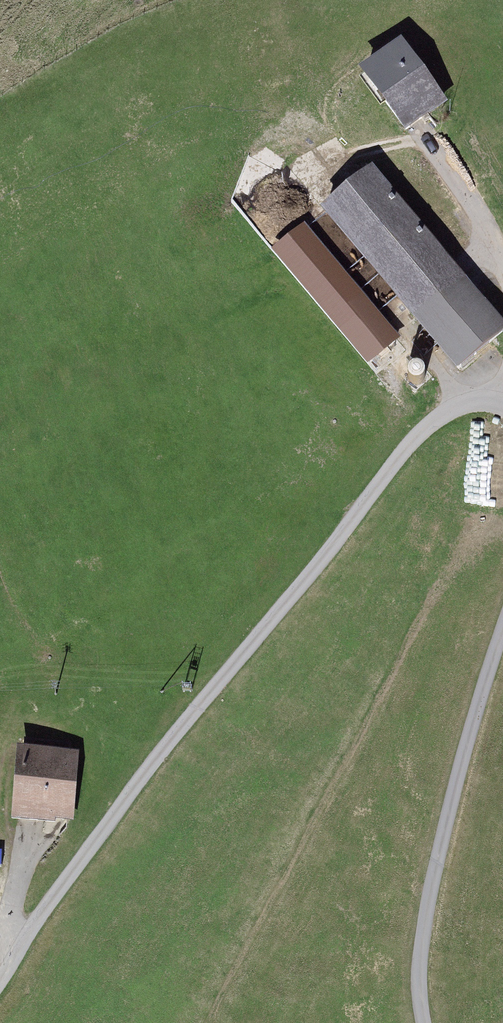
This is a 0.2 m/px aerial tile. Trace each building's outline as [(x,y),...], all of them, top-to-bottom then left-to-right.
[(396,51),(351,82),(395,146),(440,115),(396,51)] [(498,339),(370,176),(320,215),(448,378),(498,339)] [(300,225),(265,254),(357,365),(392,337),(300,225)] [(75,759),(14,754),(9,816),(70,821),(75,759)]
